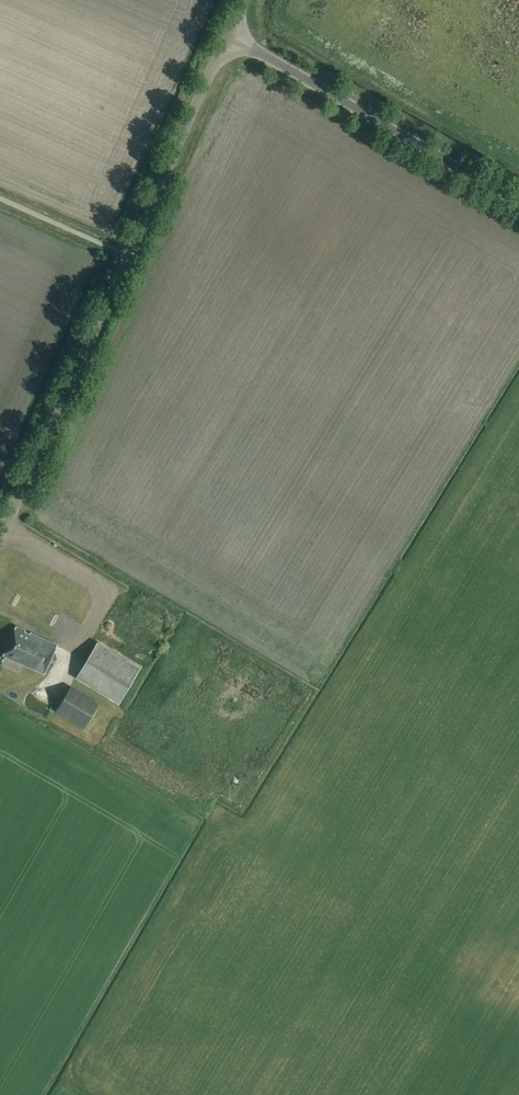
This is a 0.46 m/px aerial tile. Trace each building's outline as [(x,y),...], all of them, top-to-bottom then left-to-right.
[(16,627),(4,654),(44,672),(56,645),(16,627)] [(97,642),(77,677),(119,703),(140,667),(97,642)] [(31,672),(0,658),(0,666),(28,679),(31,672)] [(99,703),(72,686),(57,712),(84,728),(99,703)] [(72,738),(78,728),(49,712),(43,723),(72,738)]
